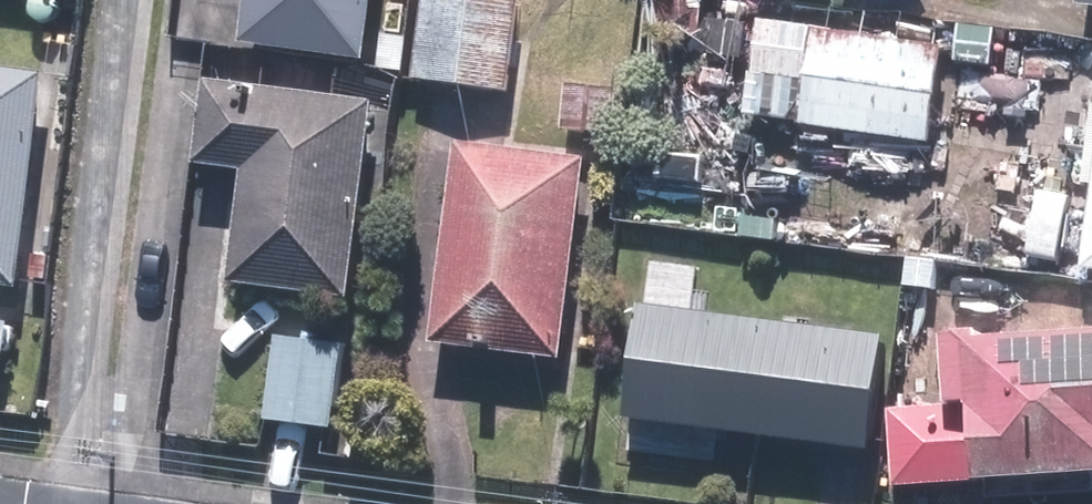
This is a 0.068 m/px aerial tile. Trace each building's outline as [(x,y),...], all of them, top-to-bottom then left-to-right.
[(257,39),(375,56),(374,64),(409,69),(413,42),(382,37),(387,0),(262,0),(257,39)] [(529,0),(432,0),(423,76),(451,80),(518,88),(529,0)] [(943,140),(957,42),(769,16),(762,70),(814,77),(808,121),(943,140)] [(0,60),(0,281),(32,285),(61,68),(0,60)] [(365,295),(390,96),(220,74),(208,161),(223,162),(256,167),(242,279),(365,295)] [(629,85),(577,81),(573,127),(625,131),(629,85)] [(602,153),(469,136),(443,339),(576,356),(602,153)] [(1080,192),(1051,186),(1038,248),(1067,254),(1080,192)] [(946,258),(917,255),(915,283),(943,286),(946,258)] [(635,303),(622,414),(855,443),(865,447),(879,333),(635,303)] [(1091,490),(1091,328),(974,336),(973,328),(936,330),(941,403),(883,406),(888,487),(981,481),(982,498),(1091,490)] [(355,340),(289,331),(278,417),(344,425),(355,340)]
